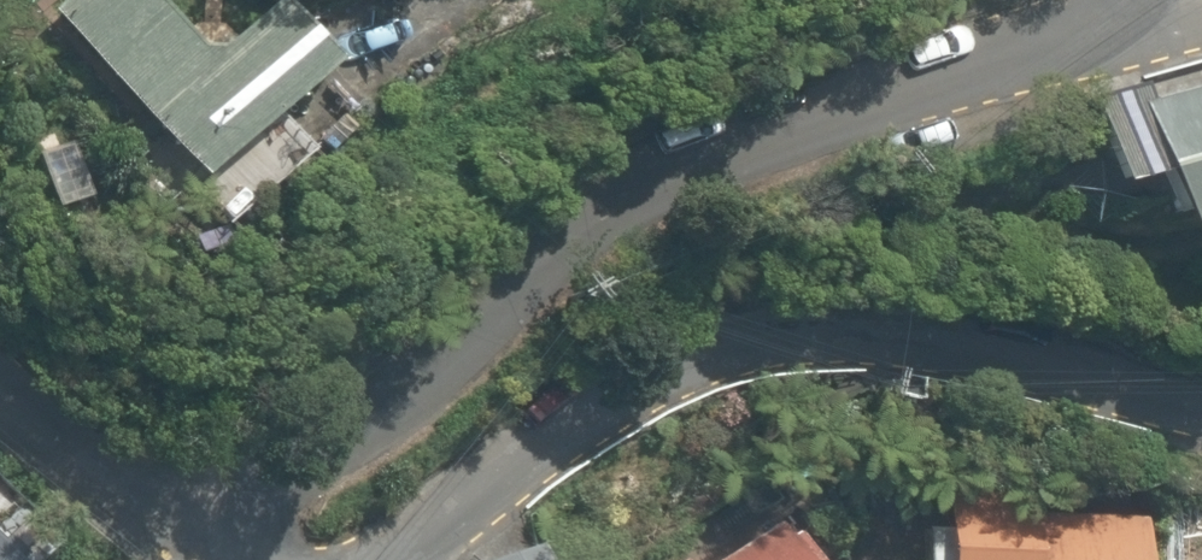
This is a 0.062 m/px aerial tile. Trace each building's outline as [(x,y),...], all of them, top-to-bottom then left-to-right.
[(199,178),(330,59),(277,0),(275,0),(221,49),(199,46),(157,0),(59,0),(47,11),(199,178)] [(1173,239),(1201,231),(1201,87),(1147,102),(1142,84),(1087,99),(1111,186),(1154,174),(1173,239)] [(1142,521),(1033,516),(1035,490),(943,486),(939,559),(1140,559),(1142,521)] [(774,523),(718,559),(798,559),(774,523)] [(1172,544),(1171,559),(1201,559),(1201,546),(1172,544)] [(534,545),(491,559),(539,559),(534,545)] [(661,550),(646,559),(667,559),(661,550)]
